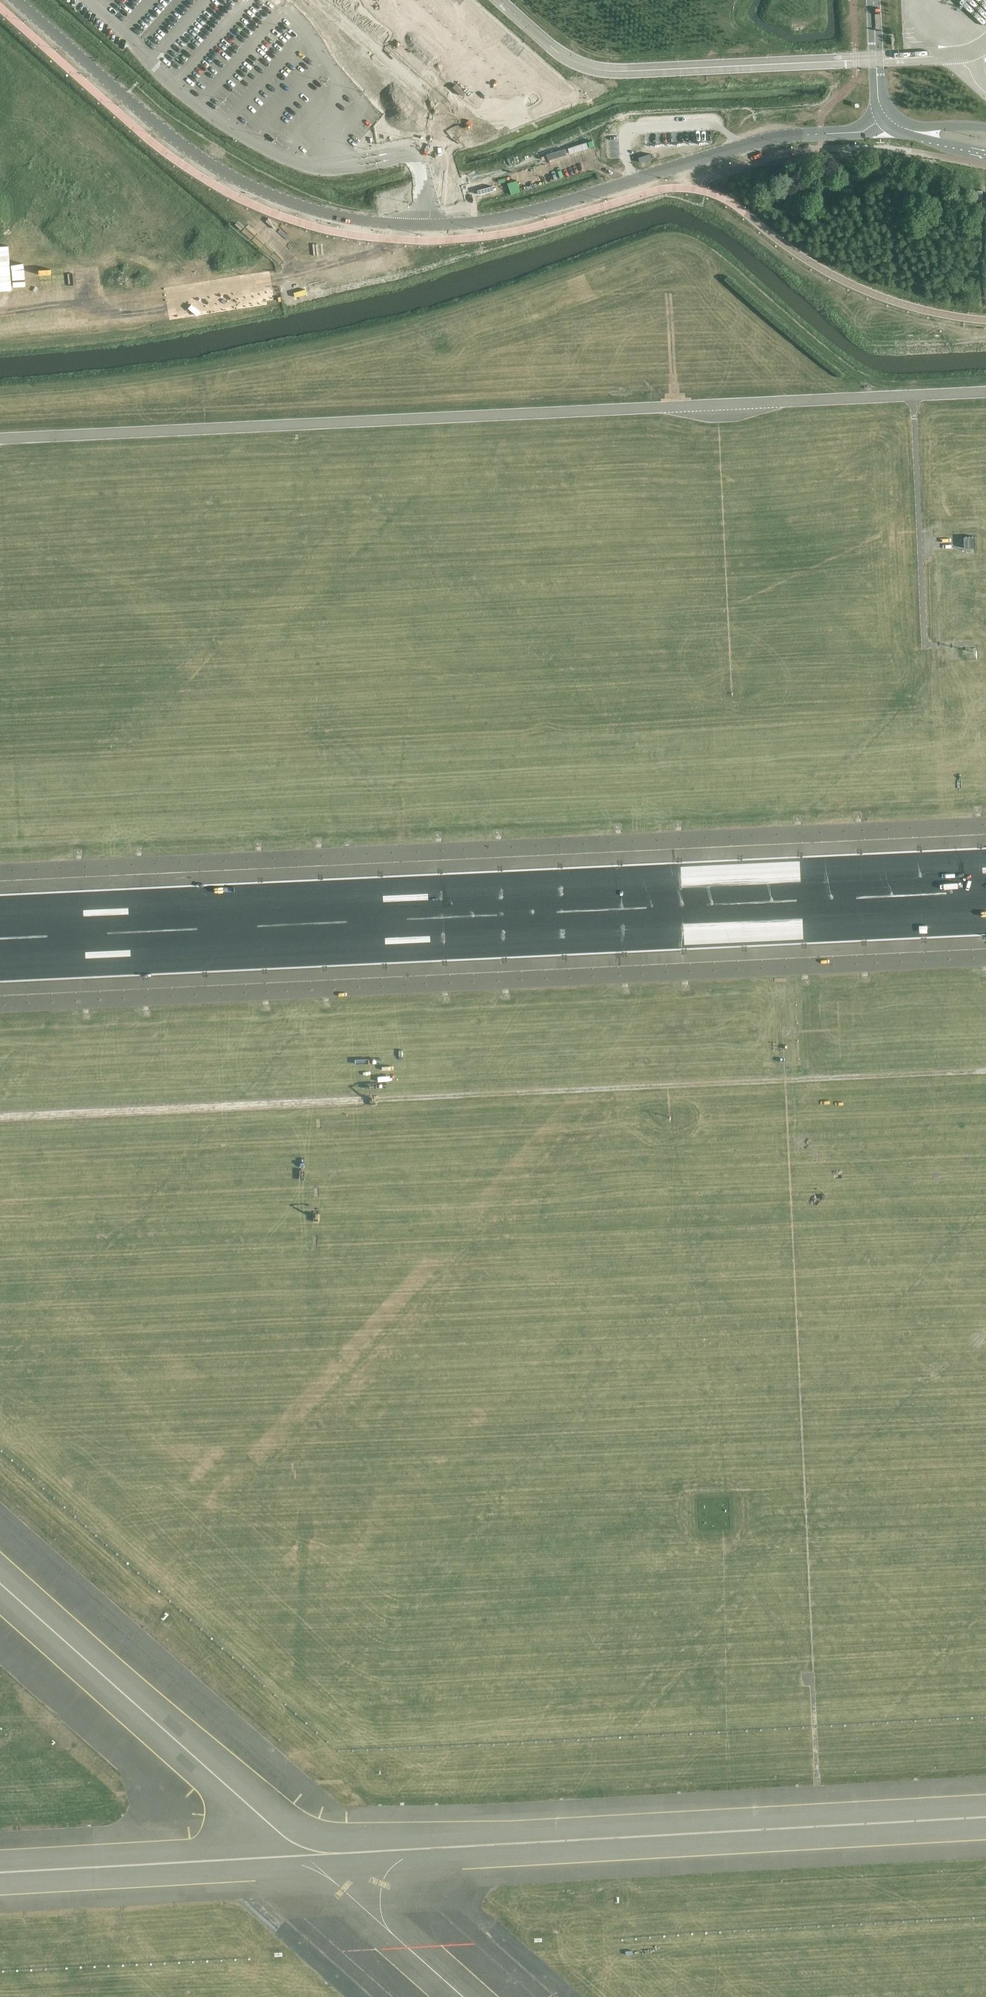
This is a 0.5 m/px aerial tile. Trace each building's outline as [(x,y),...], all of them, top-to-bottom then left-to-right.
[(639,158),(640,163),(652,159),(650,154),(639,158)]
